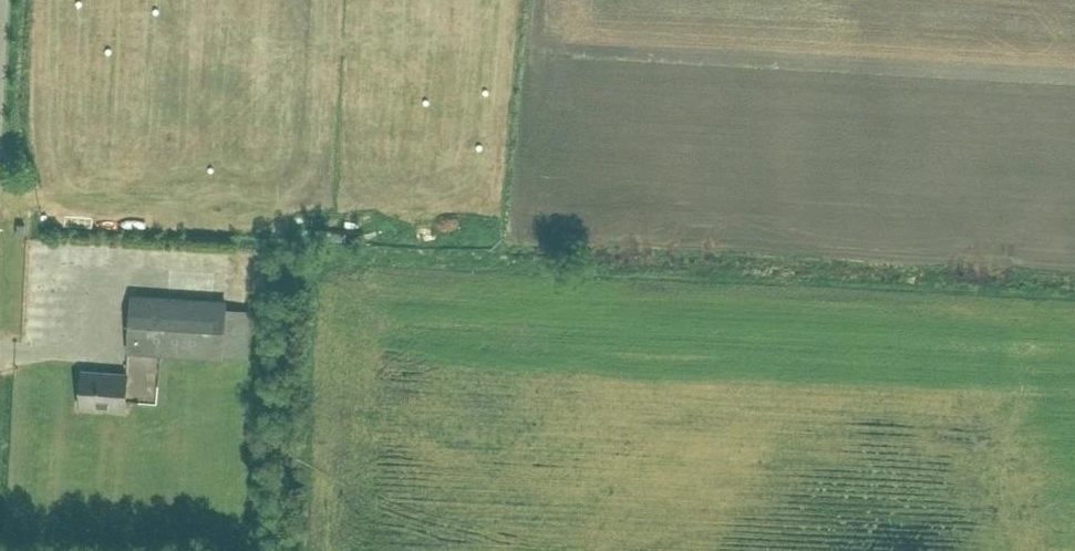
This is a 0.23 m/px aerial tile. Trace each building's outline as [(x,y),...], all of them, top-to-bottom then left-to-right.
[(17,224),(16,235),(23,236),(24,225),(17,224)] [(221,358),(225,301),(131,295),(128,352),(221,358)] [(32,321),(35,334),(52,331),(50,318),(32,321)] [(124,409),(126,374),(82,371),(79,406),(124,409)]
